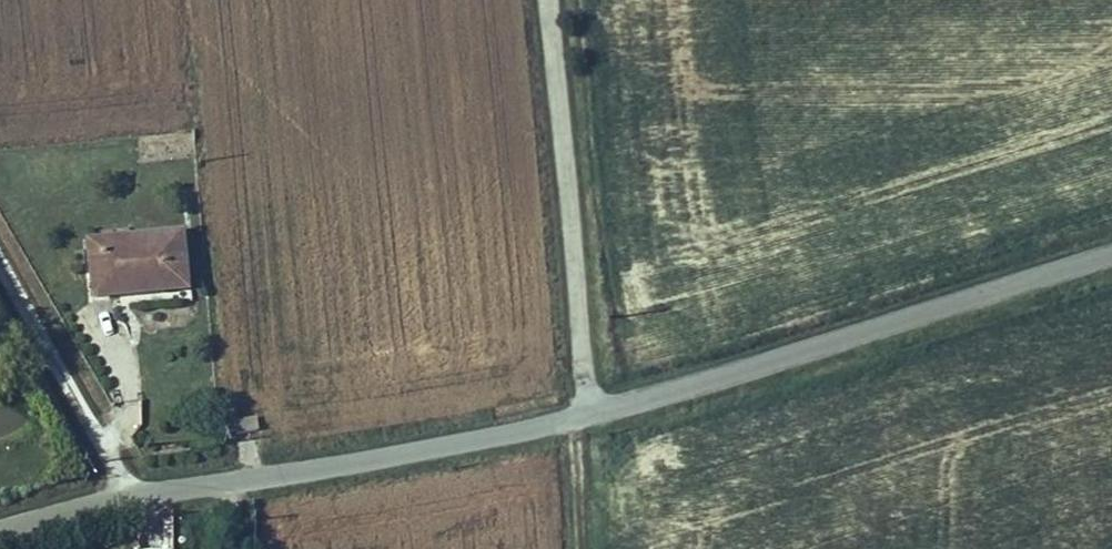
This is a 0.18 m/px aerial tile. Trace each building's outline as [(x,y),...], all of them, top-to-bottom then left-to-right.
[(85,235),(89,286),(178,282),(176,229),(85,235)] [(252,418),(230,423),(233,435),(254,430),(252,418)]
